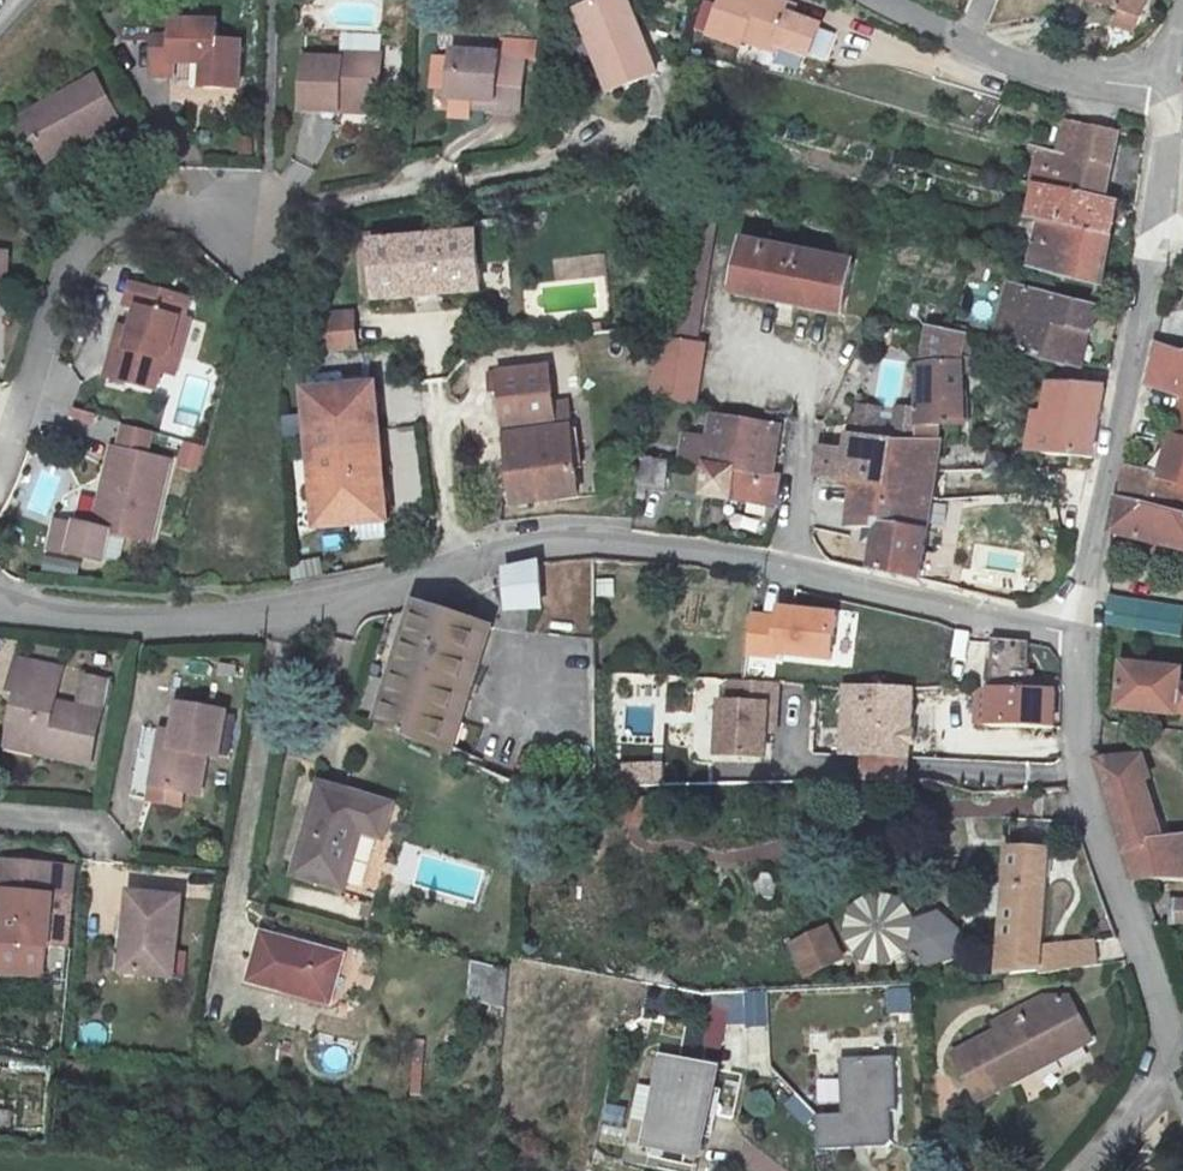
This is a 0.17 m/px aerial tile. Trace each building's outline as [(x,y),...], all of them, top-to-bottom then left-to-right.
[(583,9),(594,36),(607,41),(610,49),(602,53),(617,94),(661,77),(631,0),(605,0),(583,9)] [(733,66),(744,0),(680,0),(672,52),(733,66)] [(753,46),(784,60),(787,51),(822,66),(824,61),(853,74),(866,43),(837,31),(840,25),(783,0),(773,0),(753,46)] [(1083,1),(1138,9),(1141,0),(1084,0),(1083,1)] [(173,65),(192,65),(206,66),(206,89),(240,89),(241,41),(217,41),(218,23),(175,21),(174,36),(152,35),(151,78),(172,78),(173,65)] [(442,98),(472,100),(492,100),(492,107),(520,108),(522,58),(495,58),(496,50),(444,48),(442,98)] [(522,50),(496,50),(495,58),(522,58),(522,50)] [(300,113),(339,114),(340,103),(379,104),(379,52),(339,51),(339,58),(302,57),(300,113)] [(193,89),(206,89),(206,66),(192,65),(193,89)] [(20,120),(42,157),(79,136),(85,146),(120,125),(93,76),(20,120)] [(340,103),(339,114),(379,115),(379,104),(340,103)] [(1100,291),(1117,204),(1102,201),(1120,136),(1070,124),(1062,157),(1031,148),(1016,216),(1039,221),(1028,274),(1100,291)] [(79,136),(42,157),(48,167),(85,146),(79,136)] [(669,262),(665,304),(666,305),(657,401),(695,406),(702,346),(695,346),(710,203),(677,194),(669,262)] [(478,237),(375,246),(381,301),(483,291),(478,237)] [(737,292),(847,313),(857,261),(746,242),(737,292)] [(3,298),(8,256),(0,254),(0,297),(3,298)] [(171,353),(185,356),(195,320),(187,319),(191,300),(130,284),(126,304),(140,308),(133,332),(130,343),(117,340),(108,377),(162,392),(171,353)] [(1059,334),(1082,339),(1088,310),(1001,286),(987,344),(1046,366),(1050,366),(1059,334)] [(321,314),(324,353),(356,351),(353,312),(321,314)] [(130,343),(133,332),(120,328),(117,340),(130,343)] [(959,338),(940,333),(922,329),(910,430),(954,429),(954,375),(959,338)] [(1075,368),(1082,339),(1059,334),(1050,366),(1075,368)] [(1159,351),(1155,374),(1154,386),(1152,393),(1182,402),(1182,358),(1159,351)] [(175,395),(185,356),(171,353),(162,392),(175,395)] [(546,427),(544,415),(538,365),(478,370),(481,394),(492,393),(504,505),(571,497),(564,425),(546,427)] [(324,388),(331,520),(398,514),(390,384),(324,388)] [(1028,419),(1023,453),(1082,462),(1096,391),(1043,388),(1040,420),(1028,419)] [(852,421),(878,425),(881,407),(854,403),(852,421)] [(1122,501),(1171,514),(1182,518),(1182,411),(1173,444),(1142,436),(1134,471),(1131,470),(1122,501)] [(562,412),(544,415),(546,427),(564,425),(562,412)] [(699,461),(759,470),(765,427),(706,415),(699,461)] [(889,464),(894,443),(875,437),(850,435),(843,479),(851,481),(885,486),(889,464)] [(181,441),(175,469),(198,473),(204,446),(181,441)] [(909,442),(894,443),(889,464),(936,470),(992,473),(999,442),(909,442)] [(627,450),(625,476),(652,480),(656,454),(627,450)] [(173,469),(115,453),(93,533),(149,548),(173,469)] [(765,470),(759,470),(699,461),(694,495),(763,506),(769,471),(765,470)] [(936,470),(889,464),(885,486),(851,481),(844,531),(869,537),(863,568),(916,581),(936,470)] [(1122,501),(1113,533),(1114,533),(1182,550),(1182,518),(1171,514),(1122,501)] [(502,570),(489,574),(492,609),(524,609),(522,566),(502,570)] [(1181,633),(1182,622),(1182,613),(1118,602),(1115,623),(1181,633)] [(778,616),(754,614),(750,655),(832,664),(837,614),(779,607),(778,616)] [(496,638),(424,612),(380,729),(452,756),(496,638)] [(979,724),(1053,731),(1056,691),(1031,688),(1034,649),(995,645),(991,690),(982,690),(979,724)] [(18,663),(4,738),(33,743),(30,755),(82,764),(93,711),(44,702),(50,671),(18,663)] [(1129,667),(1124,712),(1182,719),(1182,717),(1182,675),(1129,667)] [(764,708),(765,684),(719,682),(718,707),(709,706),(707,758),(753,760),(754,731),(755,707),(764,708)] [(865,784),(894,784),(900,693),(878,690),(836,686),(829,758),(850,760),(848,784),(865,784)] [(763,732),(764,708),(755,707),(754,731),(763,732)] [(232,721),(182,713),(175,767),(163,765),(157,797),(206,805),(211,763),(225,767),(232,721)] [(33,743),(4,738),(2,749),(30,755),(33,743)] [(1182,882),(1182,840),(1162,841),(1141,760),(1101,764),(1135,881),(1182,882)] [(398,808),(326,792),(305,882),(353,894),(367,835),(390,839),(398,808)] [(1003,974),(1040,975),(1042,953),(1052,852),(1016,849),(1003,974)] [(882,974),(911,958),(933,971),(961,958),(961,927),(935,914),(914,924),(893,899),(862,895),(834,913),(831,942),(852,970),(882,974)] [(192,902),(140,900),(139,980),(190,982),(192,902)] [(52,909),(0,906),(0,925),(4,925),(4,935),(0,935),(0,962),(49,963),(52,909)] [(792,980),(819,968),(806,940),(779,953),(792,980)] [(346,1007),(357,961),(276,943),(266,989),(346,1007)] [(1042,953),(1040,975),(1101,970),(1094,948),(1042,953)] [(501,1007),(508,971),(472,963),(465,1000),(501,1007)] [(707,1002),(710,991),(694,988),(692,1000),(707,1002)] [(769,990),(747,988),(748,1020),(770,1020),(769,990)] [(909,989),(879,991),(880,1008),(910,1006),(909,989)] [(1011,1028),(1000,1035),(957,1060),(985,1104),(1043,1069),(1038,1059),(1054,1048),(1060,1059),(1094,1039),(1084,1019),(1040,998),(1005,1018),(1011,1028)] [(993,1024),(1000,1035),(1011,1028),(1005,1018),(993,1024)] [(408,1095),(423,1095),(423,1041),(408,1041),(408,1095)] [(1043,1069),(1060,1059),(1054,1048),(1038,1059),(1043,1069)] [(718,1067),(661,1057),(656,1087),(646,1085),(643,1101),(655,1103),(647,1147),(702,1156),(718,1067)] [(894,1058),(840,1061),(842,1116),(817,1117),(819,1152),(851,1150),(851,1144),(866,1144),(866,1149),(887,1148),(892,1143),(891,1112),(897,1112),(894,1058)] [(782,1105),(802,1126),(814,1115),(794,1094),(782,1105)] [(604,1106),(603,1129),(623,1130),(624,1107),(604,1106)] [(10,1129),(13,1111),(0,1109),(0,1128),(10,1129)]
